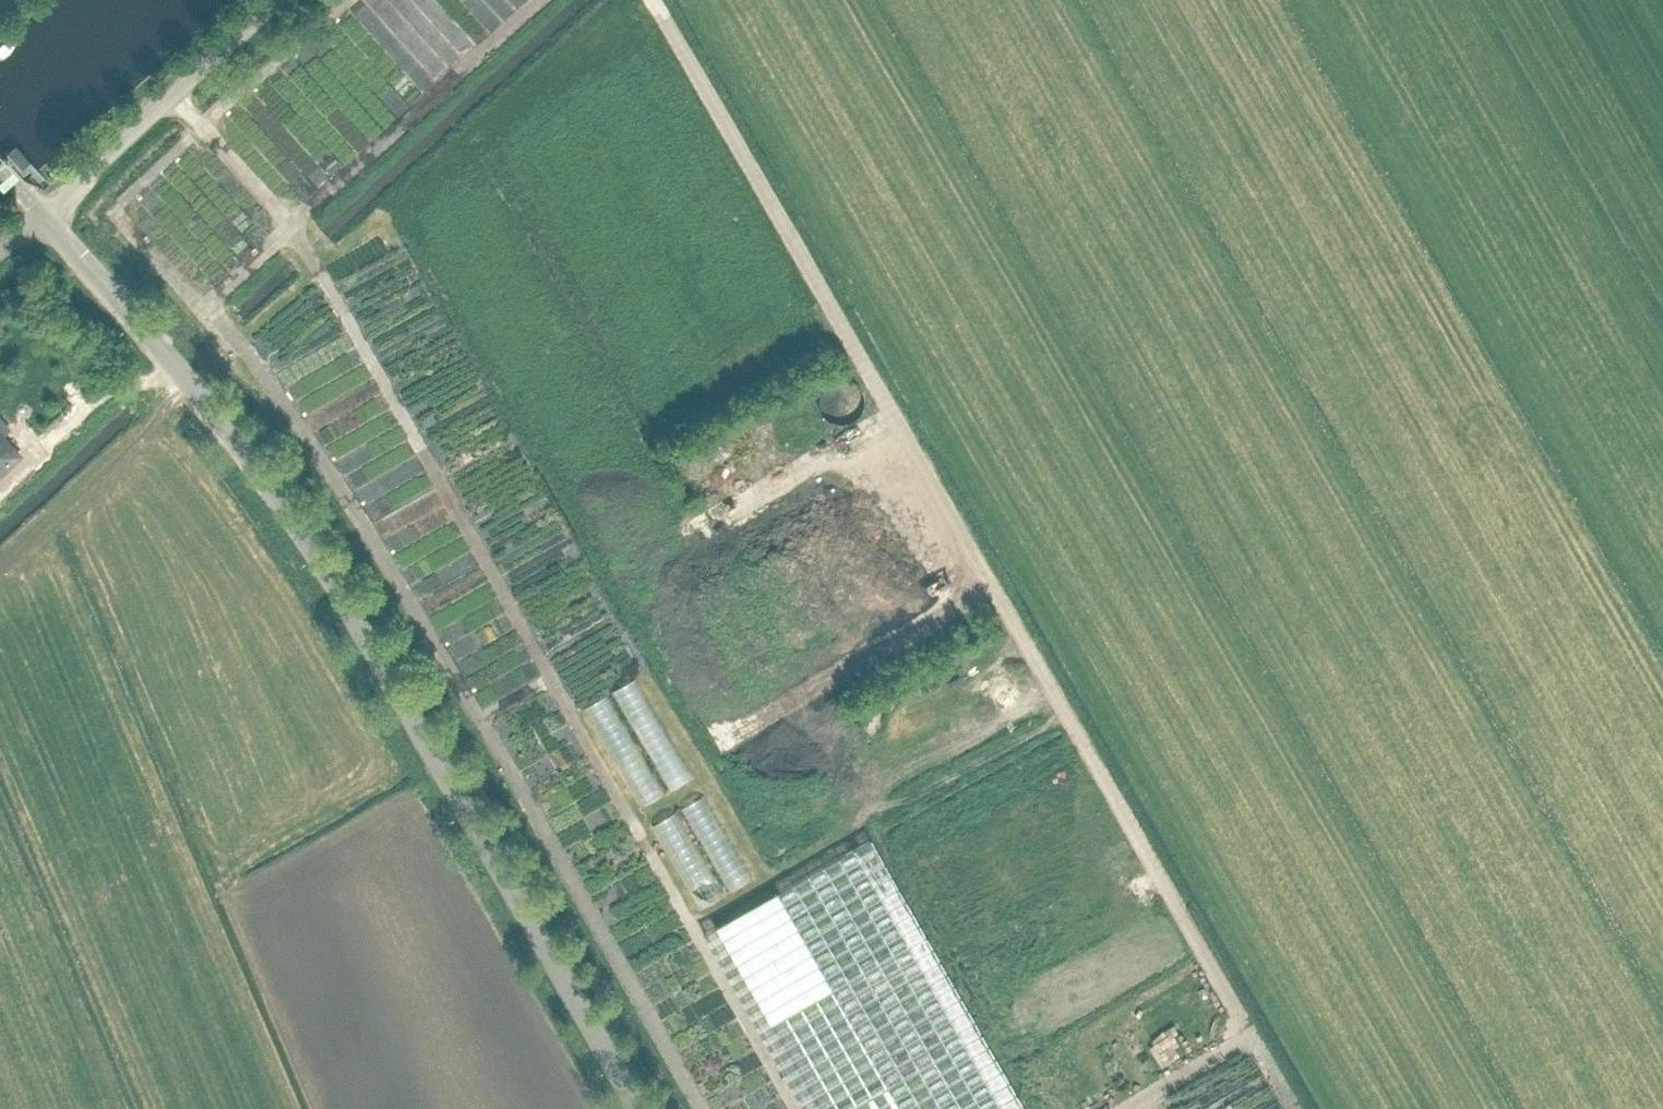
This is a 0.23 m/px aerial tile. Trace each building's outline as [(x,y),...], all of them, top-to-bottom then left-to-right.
[(14,144),(6,151),(22,168),(30,161),(14,144)] [(0,156),(0,166),(11,157),(12,154),(10,151),(8,150),(5,151),(0,156)] [(18,454),(0,434),(0,470),(18,454)] [(497,437),(445,468),(452,480),(504,449),(497,437)] [(435,446),(438,458),(458,452),(455,441),(435,446)] [(467,509),(476,523),(528,492),(519,478),(467,509)] [(497,522),(482,532),(489,543),(504,533),(497,522)] [(538,567),(564,555),(559,543),(504,567),(510,583),(539,571),(538,567)] [(580,694),(633,798),(684,772),(630,669),(580,694)] [(647,813),(694,900),(745,873),(698,786),(647,813)] [(872,837),(704,931),(804,1108),(1025,1108),(872,837)]
